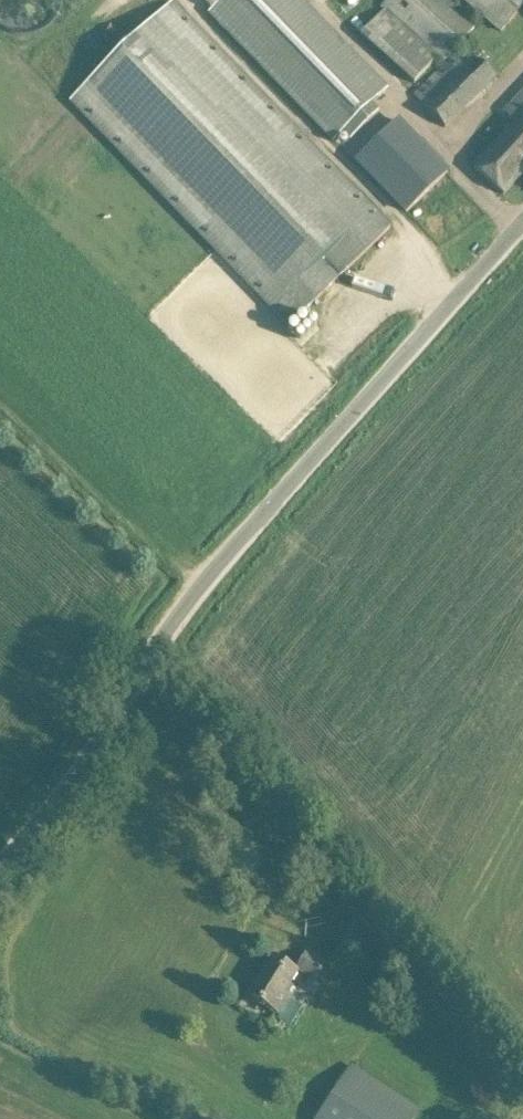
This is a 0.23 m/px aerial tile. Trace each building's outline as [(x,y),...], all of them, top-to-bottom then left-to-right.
[(53,33),(59,0),(0,0),(0,23),(53,33)] [(387,92),(299,0),(222,0),(210,12),(336,142),(344,134),(350,141),(380,113),(373,105),(387,92)] [(445,0),(388,0),(380,8),(384,12),(361,37),(414,84),(438,58),(443,63),(475,27),(445,0)] [(501,32),(522,6),(522,0),(464,0),(501,32)] [(174,1),(72,100),(289,325),(391,226),(174,1)] [(414,96),(430,112),(445,128),(496,78),(464,46),(414,96)] [(475,169),(504,195),(522,174),(522,96),(506,115),(515,123),(475,169)] [(448,172),(433,157),(397,119),(355,159),(407,212),(448,172)] [(316,980),(326,964),(307,953),(298,968),(316,980)] [(274,959),(251,996),(278,1013),(288,997),(283,994),(296,973),(274,959)] [(419,1111),(351,1067),(317,1118),(414,1118),(419,1111)]
